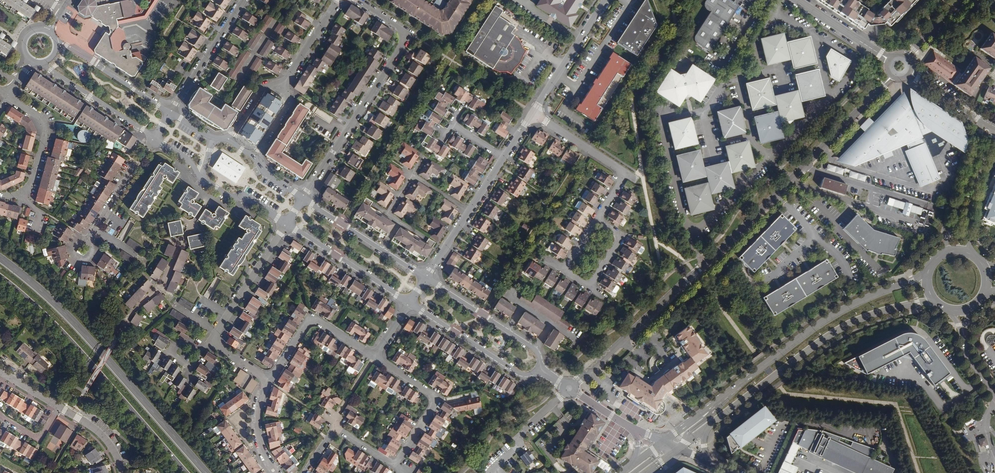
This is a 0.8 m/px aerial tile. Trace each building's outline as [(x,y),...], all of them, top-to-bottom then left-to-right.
[(27,23),(35,11),(18,0),(0,0),(0,5),(27,23)] [(77,6),(78,13),(84,17),(90,16),(96,7),(101,5),(102,10),(111,16),(109,18),(112,20),(114,20),(122,18),(123,18),(131,17),(133,13),(131,3),(127,0),(125,0),(119,1),(119,2),(108,4),(108,0),(81,0),(77,6)] [(152,0),(149,0),(138,18),(115,22),(115,25),(139,20),(152,0)] [(215,3),(224,9),(226,5),(227,2),(228,2),(229,0),(216,0),(215,3)] [(424,0),(386,0),(439,34),(451,33),(472,0),(449,0),(447,3),(443,0),(436,0),(433,6),(424,0)] [(537,6),(549,15),(556,19),(570,28),(577,16),(574,14),(578,8),(578,5),(579,4),(581,3),(583,0),(541,0),(537,6)] [(704,4),(704,7),(706,10),(709,12),(709,11),(710,11),(695,36),(694,38),(694,39),(694,42),(696,44),(709,52),(738,7),(746,12),(754,0),(706,0),(704,4)] [(862,31),(863,30),(847,19),(848,19),(845,18),(842,15),(842,16),(832,10),(832,9),(829,8),(817,0),(815,0),(862,31)] [(829,8),(832,9),(832,10),(842,16),(842,15),(845,18),(848,19),(847,19),(863,30),(867,24),(871,17),(872,15),(866,11),(867,10),(864,8),(863,9),(857,5),(858,4),(858,3),(855,1),(855,2),(854,3),(849,0),(817,0),(829,8)] [(889,0),(891,2),(885,7),(884,5),(881,8),(883,9),(878,15),(879,16),(885,22),(889,26),(895,21),(900,16),(899,15),(902,13),(904,10),(905,11),(907,8),(910,5),(915,0),(889,0)] [(222,11),(209,2),(205,9),(209,11),(207,15),(216,21),(218,17),(222,11)] [(656,28),(646,4),(641,12),(639,11),(617,46),(636,58),(656,28)] [(115,25),(115,22),(114,20),(112,20),(109,18),(111,16),(102,10),(101,5),(96,7),(90,16),(108,27),(109,33),(107,35),(110,36),(111,34),(111,31),(112,28),(116,28),(115,25)] [(354,7),(351,5),(347,11),(345,15),(361,26),(368,16),(364,14),(363,15),(362,14),(362,13),(356,9),(355,10),(353,8),(354,7)] [(501,12),(494,7),(464,53),(471,57),(477,61),(490,69),(490,70),(498,73),(504,74),(509,76),(512,71),(518,65),(519,62),(521,58),(525,52),(521,49),(517,42),(512,37),(511,38),(508,36),(513,28),(498,18),(501,12)] [(304,15),(296,10),(293,13),(298,16),(294,22),(305,30),(309,24),(303,20),(302,19),(304,15)] [(257,19),(245,11),(242,15),(243,15),(241,18),(247,22),(250,24),(253,26),(257,19)] [(210,21),(196,12),(192,18),(197,21),(194,26),(198,28),(197,30),(202,33),(203,31),(206,28),(205,27),(207,24),(207,25),(210,21)] [(272,20),(267,16),(257,31),(263,35),(272,20)] [(380,24),(376,22),(370,32),(387,42),(393,33),(390,31),(389,32),(387,31),(388,30),(381,25),(381,26),(379,25),(380,24)] [(285,28),(279,24),(269,39),(275,43),(285,28)] [(346,30),(336,24),(334,27),(335,28),(334,30),(333,29),(331,32),(333,33),(331,37),(332,37),(331,39),(330,38),(328,41),(331,43),(329,46),(330,47),(329,49),(328,48),(323,56),(324,57),(323,58),(322,57),(320,60),(317,58),(314,61),(316,62),(314,64),(313,63),(312,66),(309,65),(307,68),(308,69),(307,70),(306,70),(302,76),(303,77),(302,78),(301,78),(297,84),(298,85),(297,86),(296,86),(294,89),(304,95),(319,71),(321,73),(326,64),(330,67),(341,50),(337,47),(343,40),(341,38),(346,30)] [(248,35),(235,26),(233,29),(234,29),(232,33),(237,37),(240,39),(243,41),(248,35)] [(122,31),(117,27),(116,28),(112,28),(111,31),(111,34),(110,36),(107,35),(104,33),(102,37),(105,39),(102,44),(99,42),(93,50),(94,52),(110,63),(111,63),(114,65),(131,77),(134,76),(146,58),(140,54),(139,55),(137,52),(128,54),(128,51),(129,50),(129,48),(129,46),(129,45),(127,44),(125,43),(122,31)] [(204,37),(191,29),(187,35),(191,38),(188,43),(197,48),(200,44),(204,37)] [(301,39),(289,31),(285,37),(287,39),(290,41),(296,45),(298,42),(299,42),(301,39)] [(990,32),(979,48),(994,59),(994,35),(990,32)] [(261,37),(255,34),(246,48),(252,52),(261,37)] [(0,35),(0,53),(5,56),(13,44),(0,35)] [(789,60),(782,35),(761,41),(768,65),(789,60)] [(815,63),(809,38),(788,44),(794,68),(815,63)] [(238,49),(226,40),(224,44),(225,44),(222,47),(228,51),(231,53),(234,55),(238,49)] [(196,51),(183,42),(179,48),(183,51),(180,55),(184,58),(183,60),(187,63),(189,61),(192,58),(191,57),(193,54),(193,55),(196,51)] [(273,45),(267,42),(258,56),(264,60),(273,45)] [(291,54),(279,46),(275,52),(278,54),(281,56),(286,60),(288,57),(289,57),(291,54)] [(382,54),(372,48),(367,56),(369,57),(347,90),(345,89),(340,97),(338,96),(328,112),(338,118),(340,115),(339,114),(340,112),(341,113),(345,107),(344,107),(345,105),(346,106),(348,102),(350,104),(352,101),(351,100),(352,99),(353,100),(355,96),(357,96),(359,93),(358,92),(359,91),(360,91),(364,84),(363,84),(364,82),(365,83),(370,76),(369,75),(370,74),(371,75),(376,67),(374,67),(375,65),(377,66),(378,63),(377,62),(379,59),(378,58),(379,57),(380,57),(382,54)] [(960,69),(933,49),(932,51),(923,63),(930,68),(939,74),(958,88),(966,93),(969,96),(985,73),(989,67),(973,56),(961,73),(959,71),(960,69)] [(430,57),(420,50),(417,56),(415,56),(413,54),(411,57),(424,66),(430,57)] [(250,54),(244,51),(227,77),(233,81),(250,54)] [(850,62),(831,52),(826,58),(831,77),(838,80),(850,62)] [(617,57),(612,54),(608,60),(595,81),(594,81),(590,86),(591,86),(579,106),(575,113),(579,116),(579,115),(593,124),(629,66),(616,58),(617,57)] [(229,64),(216,55),(214,59),(215,59),(213,62),(218,66),(221,68),(225,70),(229,64)] [(262,62),(256,59),(247,73),(253,77),(262,62)] [(422,68),(409,60),(407,63),(409,65),(411,66),(409,68),(407,71),(416,77),(422,68)] [(282,69),(269,61),(265,67),(268,69),(271,71),(276,74),(278,71),(280,72),(282,69)] [(680,77),(671,71),(657,93),(679,107),(685,98),(692,96),(701,102),(714,80),(693,67),(687,74),(680,77)] [(415,80),(402,71),(400,74),(402,76),(404,77),(400,83),(409,89),(415,80)] [(824,96),(817,71),(796,76),(802,101),(824,96)] [(37,75),(34,73),(22,90),(70,121),(81,104),(78,102),(76,107),(74,106),(78,100),(76,99),(75,100),(64,92),(61,97),(59,96),(63,90),(61,89),(60,90),(55,86),(52,91),(50,90),(54,84),(52,83),(51,85),(40,77),(37,81),(35,80),(39,75),(38,74),(37,75)] [(218,73),(213,80),(222,85),(226,79),(218,73)] [(158,84),(152,80),(147,87),(155,92),(158,89),(160,85),(158,84)] [(160,80),(158,84),(160,85),(158,89),(161,91),(163,89),(162,88),(166,83),(160,80)] [(218,92),(222,85),(213,80),(209,87),(218,92)] [(774,105),(768,80),(747,85),(753,110),(774,105)] [(176,86),(167,81),(166,83),(162,88),(163,89),(164,90),(165,89),(171,94),(176,86)] [(239,94),(247,99),(252,93),(245,89),(247,85),(241,81),(239,85),(243,87),(239,94)] [(408,91),(394,83),(392,86),(395,88),(396,88),(394,90),(392,94),(402,100),(408,91)] [(988,86),(983,98),(994,103),(994,87),(993,86),(992,87),(990,87),(988,86)] [(466,102),(471,95),(462,89),(458,87),(455,92),(454,94),(457,97),(456,100),(461,103),(463,100),(466,102)] [(202,91),(199,89),(195,95),(196,96),(193,100),(192,99),(187,106),(188,109),(222,131),(226,130),(230,124),(229,123),(232,119),(233,120),(237,113),(234,111),(230,109),(224,105),(220,111),(208,103),(212,97),(206,93),(202,91)] [(282,97),(271,91),(269,95),(264,92),(237,134),(245,139),(245,138),(250,140),(249,142),(256,146),(283,104),(279,101),(282,97)] [(531,95),(525,91),(522,95),(528,99),(531,95)] [(933,106),(910,91),(910,92),(910,96),(911,101),(912,106),(914,109),(907,112),(896,101),(865,133),(840,160),(841,162),(852,165),(881,153),(878,146),(886,143),(889,150),(905,143),(908,150),(905,152),(919,185),(937,178),(920,135),(914,121),(919,119),(920,120),(920,121),(921,121),(921,122),(922,122),(922,123),(923,124),(924,125),(924,126),(925,126),(926,127),(927,128),(928,129),(929,129),(929,130),(930,130),(930,131),(931,131),(959,149),(963,143),(964,144),(965,140),(961,127),(960,123),(933,106)] [(434,98),(439,101),(446,106),(448,103),(451,105),(455,99),(444,92),(442,95),(438,92),(434,98)] [(803,117),(797,92),(776,98),(782,123),(803,117)] [(239,94),(235,100),(243,106),(247,99),(239,94)] [(471,95),(466,102),(469,104),(467,107),(473,111),(476,108),(480,111),(484,104),(485,103),(485,101),(482,100),(481,100),(480,101),(471,95)] [(903,95),(896,101),(907,112),(910,111),(903,95)] [(399,103),(390,97),(387,101),(388,102),(387,103),(384,101),(379,108),(389,114),(390,111),(393,113),(399,103)] [(239,112),(243,106),(235,100),(230,107),(231,107),(235,109),(239,112)] [(446,106),(439,101),(433,110),(443,116),(447,111),(444,109),(446,106)] [(310,112),(298,104),(264,156),(266,157),(265,158),(273,163),(274,162),(277,164),(276,165),(294,177),(295,175),(301,179),(311,164),(305,160),(302,165),(301,166),(281,153),(282,152),(283,151),(284,152),(285,151),(310,112)] [(23,115),(9,105),(4,112),(7,114),(6,115),(21,124),(22,122),(25,118),(22,116),(23,115)] [(87,108),(84,106),(73,123),(84,130),(83,131),(82,131),(80,131),(79,131),(78,131),(77,132),(76,133),(76,134),(75,135),(75,136),(75,138),(76,139),(76,140),(77,141),(78,141),(78,142),(81,142),(82,142),(83,142),(84,141),(85,141),(86,140),(86,139),(87,138),(87,137),(87,135),(86,134),(86,133),(85,133),(86,132),(103,143),(104,141),(105,141),(104,147),(111,149),(112,144),(108,143),(109,140),(113,142),(114,140),(128,150),(135,139),(123,131),(124,129),(121,127),(120,129),(114,125),(111,129),(110,128),(113,123),(112,122),(111,123),(105,119),(103,123),(101,122),(104,117),(103,116),(102,117),(90,110),(88,114),(86,113),(89,107),(88,106),(87,108)] [(746,133),(740,108),(718,114),(724,139),(746,133)] [(426,121),(433,126),(435,123),(438,125),(442,119),(431,112),(426,121)] [(502,121),(500,124),(506,127),(511,119),(501,112),(498,118),(502,121)] [(389,119),(380,113),(377,119),(375,118),(373,116),(370,120),(383,128),(389,119)] [(783,138),(776,113),(755,119),(762,143),(783,138)] [(475,127),(480,120),(471,115),(470,116),(467,114),(463,121),(466,123),(465,125),(470,128),(472,125),(475,127)] [(29,132),(29,133),(34,134),(35,135),(36,131),(36,130),(32,119),(26,116),(25,118),(22,122),(23,123),(26,124),(28,128),(29,132)] [(860,128),(865,133),(874,124),(869,118),(860,128)] [(481,119),(480,120),(475,127),(478,130),(476,132),(482,136),(489,126),(488,126),(490,123),(485,119),(484,121),(481,119)] [(914,121),(920,135),(931,131),(930,131),(930,130),(929,130),(929,129),(928,129),(927,128),(926,127),(925,126),(924,126),(924,125),(923,124),(922,123),(922,122),(921,122),(921,121),(920,121),(920,120),(919,119),(914,121)] [(697,145),(691,120),(669,125),(676,150),(697,145)] [(418,132),(420,130),(424,124),(419,121),(413,129),(418,132)] [(424,124),(420,130),(430,137),(434,131),(431,129),(433,126),(426,121),(424,124)] [(506,127),(500,124),(494,132),(504,139),(508,133),(504,130),(506,127)] [(381,132),(372,126),(370,129),(368,131),(367,131),(364,129),(362,132),(375,141),(381,132)] [(542,134),(537,130),(532,139),(542,146),(549,136),(545,134),(544,135),(542,134)] [(29,133),(27,132),(22,149),(31,151),(34,138),(33,137),(34,134),(29,133)] [(459,152),(464,145),(461,143),(463,140),(457,136),(456,138),(453,136),(448,143),(451,145),(450,146),(459,152)] [(373,143),(363,137),(360,141),(361,142),(360,144),(356,141),(352,148),(361,155),(363,152),(366,154),(373,143)] [(426,148),(433,153),(438,146),(435,144),(437,141),(431,137),(429,141),(426,139),(422,145),(426,148)] [(55,139),(53,145),(67,149),(70,150),(72,144),(69,143),(55,139)] [(559,142),(555,140),(549,150),(559,157),(565,148),(560,145),(558,144),(559,142)] [(415,150),(404,143),(402,146),(405,148),(402,153),(407,157),(402,164),(410,169),(418,157),(416,155),(413,153),(415,150)] [(755,168),(748,143),(727,148),(731,165),(733,172),(733,173),(755,168)] [(889,150),(886,143),(878,146),(881,153),(883,159),(891,155),(889,150)] [(467,147),(464,145),(459,152),(468,158),(475,148),(469,144),(467,147)] [(52,152),(65,155),(69,156),(71,150),(70,150),(67,149),(53,145),(52,152)] [(438,146),(433,153),(442,159),(449,149),(443,145),(441,148),(438,146)] [(534,155),(523,148),(521,151),(523,152),(521,154),(518,159),(527,165),(534,155)] [(572,153),(567,150),(561,158),(572,165),(578,155),(576,153),(575,155),(572,153)] [(50,158),(60,161),(63,162),(65,155),(52,152),(50,158)] [(302,165),(282,152),(281,153),(301,166),(302,165)] [(362,161),(349,152),(347,155),(350,157),(351,158),(350,160),(347,164),(356,170),(362,161)] [(705,177),(699,153),(677,158),(684,183),(705,177)] [(29,156),(21,154),(17,167),(26,170),(29,156)] [(229,160),(222,156),(221,158),(215,167),(235,180),(243,169),(229,160)] [(47,157),(45,163),(59,167),(60,161),(50,158),(47,157)] [(475,162),(470,171),(477,175),(479,172),(482,174),(485,169),(484,167),(487,162),(479,157),(476,162),(475,162)] [(430,164),(427,162),(418,175),(427,181),(432,173),(437,176),(440,171),(443,173),(445,170),(435,163),(433,166),(430,164)] [(59,167),(45,163),(44,170),(57,173),(59,167)] [(106,164),(102,169),(114,177),(117,172),(106,164)] [(172,170),(163,164),(161,167),(159,167),(156,165),(141,189),(142,190),(140,191),(139,192),(137,193),(137,194),(136,195),(135,196),(135,198),(134,199),(134,200),(134,201),(133,201),(128,210),(141,219),(160,189),(157,187),(161,181),(161,180),(161,179),(162,180),(163,180),(164,179),(165,180),(164,181),(170,184),(177,174),(172,170)] [(401,171),(390,164),(388,168),(391,169),(388,175),(393,178),(388,185),(396,190),(397,190),(405,178),(402,176),(399,174),(401,171)] [(728,165),(728,164),(707,170),(713,194),(734,189),(730,173),(728,165)] [(843,176),(845,169),(828,164),(826,170),(843,176)] [(533,172),(523,166),(521,169),(522,170),(521,172),(517,177),(526,183),(533,172)] [(355,172),(346,167),(343,170),(342,172),(338,170),(336,173),(349,182),(355,172)] [(98,175),(104,178),(110,182),(114,177),(102,169),(98,175)] [(55,180),(57,173),(44,170),(42,176),(55,180)] [(16,171),(15,174),(8,178),(11,186),(23,180),(25,173),(16,171)] [(475,178),(477,175),(470,171),(464,180),(474,186),(478,181),(475,178)] [(867,176),(850,171),(848,177),(865,183),(867,176)] [(463,181),(453,174),(450,178),(453,180),(450,185),(455,188),(450,195),(459,201),(467,188),(464,186),(461,184),(463,181)] [(605,177),(601,174),(597,180),(609,188),(613,182),(609,179),(610,177),(606,175),(605,177)] [(53,186),(55,180),(42,176),(40,183),(53,186)] [(11,186),(8,178),(0,181),(0,190),(1,190),(11,186)] [(115,186),(110,182),(104,178),(100,184),(112,191),(115,186)] [(525,184),(516,179),(513,183),(512,186),(510,185),(508,188),(518,195),(525,184)] [(846,187),(822,179),(820,190),(843,197),(846,187)] [(326,180),(322,186),(327,188),(328,189),(329,188),(332,183),(326,180)] [(389,188),(379,181),(377,185),(380,187),(377,192),(381,195),(377,202),(385,208),(393,195),(390,193),(387,191),(389,188)] [(112,191),(100,184),(98,182),(95,188),(97,189),(108,197),(112,191)] [(38,189),(52,193),(53,186),(40,183),(38,189)] [(416,185),(413,183),(405,196),(414,201),(418,194),(423,197),(427,192),(430,194),(432,191),(421,184),(419,187),(416,185)] [(608,191),(595,183),(590,190),(600,196),(601,194),(602,192),(605,194),(608,191)] [(714,210),(708,186),(686,191),(693,216),(714,210)] [(108,197),(97,189),(95,188),(93,187),(90,193),(91,193),(105,202),(108,197)] [(197,195),(186,188),(177,203),(180,204),(180,206),(178,209),(193,219),(200,208),(194,205),(193,205),(192,205),(192,204),(192,203),(192,202),(192,201),(193,201),(197,195)] [(328,189),(327,188),(322,196),(323,196),(322,197),(323,198),(324,199),(323,201),(326,204),(329,200),(334,192),(329,188),(328,189)] [(36,195),(50,199),(52,193),(38,189),(36,195)] [(507,195),(498,190),(496,194),(494,196),(493,196),(490,199),(500,206),(507,195)] [(629,195),(624,191),(619,198),(631,206),(636,199),(634,198),(635,196),(631,193),(629,195)] [(338,194),(334,192),(329,200),(336,205),(341,198),(337,195),(338,194)] [(92,196),(90,200),(101,208),(105,202),(91,193),(90,195),(92,196)] [(598,199),(589,193),(584,200),(596,208),(598,205),(595,203),(596,202),(598,199)] [(48,205),(50,199),(36,195),(35,201),(37,202),(48,205)] [(341,198),(336,205),(344,210),(349,201),(345,199),(344,200),(341,198)] [(372,202),(366,198),(354,217),(368,226),(372,229),(385,237),(394,225),(380,216),(380,215),(376,213),(368,208),(372,202)] [(453,205),(443,198),(441,202),(444,203),(441,209),(446,212),(441,219),(449,225),(457,212),(455,210),(452,208),(453,205)] [(84,205),(86,206),(97,214),(101,208),(90,200),(87,204),(85,203),(84,205)] [(405,202),(402,200),(394,213),(402,219),(407,211),(412,214),(415,209),(418,211),(420,208),(410,201),(408,204),(405,202)] [(906,203),(895,200),(893,207),(904,210),(906,203)] [(6,216),(9,205),(5,204),(5,203),(1,202),(0,201),(0,214),(6,216)] [(582,204),(580,202),(578,202),(575,208),(578,210),(577,210),(587,216),(588,214),(589,212),(592,214),(594,211),(582,203),(582,204)] [(630,208),(621,202),(619,204),(618,206),(615,204),(613,208),(625,216),(630,208)] [(498,209),(488,203),(486,206),(488,207),(486,209),(483,214),(492,219),(498,209)] [(912,205),(906,203),(904,210),(902,214),(908,216),(910,212),(912,205)] [(20,207),(12,205),(12,206),(9,205),(6,216),(17,219),(20,207)] [(922,208),(912,205),(910,212),(920,215),(922,208)] [(86,206),(82,211),(94,219),(97,214),(86,206)] [(226,214),(215,207),(211,213),(212,214),(211,215),(210,215),(209,216),(208,215),(209,214),(203,211),(196,221),(211,230),(213,227),(214,227),(217,229),(226,214)] [(607,216),(613,220),(612,222),(614,224),(613,225),(617,227),(623,218),(611,210),(607,216)] [(79,217),(88,223),(90,225),(94,219),(82,211),(79,217)] [(585,219),(576,213),(571,220),(583,228),(586,225),(583,223),(584,221),(585,219)] [(900,239),(869,233),(856,215),(843,229),(866,252),(868,251),(880,256),(881,254),(894,257),(896,249),(895,249),(900,239)] [(71,220),(83,227),(85,229),(88,223),(79,217),(77,216),(75,219),(72,218),(70,219),(71,220)] [(442,222),(432,216),(430,219),(433,221),(429,226),(434,229),(430,237),(438,242),(446,229),(443,228),(440,226),(442,222)] [(780,218),(778,216),(739,256),(741,258),(739,260),(743,264),(750,271),(752,269),(754,271),(794,231),(791,229),(793,227),(782,216),(780,218)] [(258,226),(243,217),(236,228),(242,232),(242,231),(243,232),(243,233),(244,234),(243,235),(242,234),(238,240),(236,239),(217,268),(231,277),(237,268),(236,267),(238,266),(239,265),(240,264),(241,263),(242,262),(242,261),(243,260),(243,259),(243,258),(243,256),(244,256),(259,233),(257,231),(257,229),(258,226)] [(490,223),(481,217),(478,222),(477,224),(476,224),(475,223),(473,227),(483,233),(490,223)] [(19,218),(16,229),(24,231),(27,221),(19,218)] [(79,233),(83,227),(71,220),(67,226),(79,233)] [(582,230),(569,222),(565,230),(574,236),(576,233),(577,232),(580,234),(582,230)] [(182,236),(179,223),(166,226),(169,239),(182,236)] [(61,224),(57,230),(69,238),(73,232),(61,224)] [(69,238),(57,230),(55,228),(54,230),(56,231),(54,235),(63,242),(65,243),(69,238)] [(414,238),(399,228),(391,241),(405,250),(409,252),(423,261),(435,243),(429,239),(425,245),(417,240),(417,239),(414,237),(414,238)] [(488,241),(478,234),(476,238),(477,239),(476,241),(473,246),(481,251),(488,241)] [(202,248),(199,235),(185,238),(188,251),(202,248)] [(571,241),(561,235),(556,243),(569,250),(571,247),(568,245),(569,244),(571,241)] [(141,246),(129,238),(125,243),(138,252),(141,246)] [(630,239),(629,239),(625,245),(637,252),(641,246),(642,244),(634,239),(633,241),(630,239)] [(302,246),(292,240),(290,245),(296,249),(294,251),(297,254),(299,251),(302,246)] [(52,255),(66,252),(64,245),(63,246),(51,249),(52,253),(49,254),(50,256),(52,255)] [(174,248),(167,245),(163,255),(170,258),(174,248)] [(563,251),(555,245),(551,251),(555,254),(553,256),(557,258),(559,256),(563,259),(567,253),(563,251)] [(480,253),(471,247),(469,252),(467,254),(466,254),(464,257),(474,263),(480,253)] [(635,255),(623,247),(621,251),(624,252),(623,254),(621,256),(624,258),(630,262),(635,255)] [(134,258),(121,250),(117,256),(130,263),(130,264),(134,258)] [(187,253),(180,250),(172,270),(174,271),(165,292),(172,295),(181,274),(179,274),(187,253)] [(302,260),(308,264),(311,259),(314,254),(308,251),(302,260)] [(67,258),(66,252),(52,255),(54,262),(65,259),(67,258)] [(277,258),(281,261),(286,264),(290,258),(288,257),(281,252),(277,258)] [(99,260),(111,268),(113,269),(114,267),(112,266),(115,262),(104,255),(103,254),(99,260)] [(168,263),(161,258),(150,277),(156,281),(168,263)] [(632,268),(619,259),(617,262),(617,263),(614,262),(612,265),(626,274),(627,274),(629,272),(630,272),(632,268)] [(111,268),(99,260),(96,265),(98,267),(107,273),(111,268)] [(323,274),(329,264),(323,260),(321,265),(317,270),(323,274)] [(826,263),(824,261),(764,296),(766,299),(764,300),(772,313),(774,312),(775,314),(835,279),(833,276),(836,275),(828,262),(826,263)] [(549,269),(546,267),(544,270),(543,269),(540,267),(531,262),(524,273),(533,278),(534,276),(541,281),(549,269)] [(335,268),(329,264),(323,274),(329,277),(333,272),(335,268)] [(86,283),(86,280),(88,266),(81,266),(81,269),(80,277),(78,277),(77,285),(85,286),(86,283)] [(86,280),(93,281),(95,269),(95,267),(88,266),(86,280)] [(271,268),(267,273),(276,279),(280,274),(275,270),(271,268)] [(460,273),(454,269),(452,272),(450,275),(448,277),(454,282),(460,273)] [(622,275),(613,269),(611,272),(610,273),(607,272),(605,275),(617,283),(622,275)] [(555,273),(552,271),(549,274),(544,283),(551,288),(557,278),(555,277),(553,276),(555,273)] [(263,279),(267,282),(272,285),(276,279),(267,273),(263,279)] [(460,285),(466,277),(460,273),(454,282),(460,285)] [(344,274),(342,278),(338,283),(345,287),(348,283),(351,278),(344,274)] [(337,285),(338,283),(342,278),(338,276),(335,281),(333,280),(332,282),(337,285)] [(460,285),(466,289),(472,280),(466,277),(460,285)] [(618,287),(603,277),(600,283),(603,286),(602,288),(609,292),(610,290),(615,293),(616,293),(619,288),(618,287)] [(153,286),(147,280),(124,304),(130,309),(153,286)] [(348,283),(345,287),(343,290),(346,292),(348,289),(353,292),(359,283),(354,280),(351,285),(348,283)] [(466,289),(472,293),(478,284),(472,280),(466,289)] [(569,282),(566,280),(564,283),(563,282),(560,280),(552,293),(555,295),(556,294),(559,296),(560,296),(569,282)] [(361,298),(364,293),(361,291),(364,287),(359,283),(353,292),(358,296),(356,299),(359,300),(361,298)] [(472,293),(478,297),(483,288),(478,284),(472,293)] [(575,286),(572,284),(569,287),(564,296),(571,301),(578,291),(575,290),(573,289),(575,286)] [(483,288),(478,297),(484,301),(490,292),(492,289),(485,285),(483,288)] [(253,295),(258,298),(263,300),(267,294),(261,291),(257,288),(253,295)] [(367,289),(364,293),(361,298),(367,301),(370,296),(373,292),(367,289)] [(164,299),(160,293),(142,307),(147,313),(164,299)] [(589,295),(586,293),(584,296),(583,295),(580,293),(574,303),(581,308),(589,295)] [(532,300),(523,294),(519,299),(566,330),(570,324),(560,318),(561,317),(564,312),(557,307),(547,301),(537,294),(533,300),(533,299),(532,300)] [(194,306),(182,297),(178,303),(191,311),(194,306)] [(263,300),(258,298),(256,300),(251,297),(248,303),(257,309),(261,303),(264,305),(266,302),(263,300)] [(382,298),(380,302),(376,308),(382,311),(384,309),(388,302),(382,298)] [(506,302),(501,298),(494,308),(501,312),(502,311),(505,313),(504,314),(509,317),(515,307),(509,304),(510,303),(507,301),(506,302)] [(322,310),(326,305),(317,299),(311,307),(317,311),(319,308),(322,310)] [(329,299),(326,305),(322,310),(325,313),(324,315),(323,316),(329,319),(335,310),(331,308),(333,305),(334,302),(329,299)] [(376,308),(380,302),(376,300),(372,306),(371,307),(375,310),(376,308)] [(603,304),(596,300),(594,302),(593,301),(590,300),(584,309),(595,316),(603,304)] [(249,312),(247,315),(251,318),(254,320),(256,317),(253,315),(257,309),(248,303),(244,309),(249,312)] [(291,316),(296,320),(298,316),(302,318),(306,312),(302,310),(304,306),(299,303),(296,308),(291,316)] [(387,311),(384,309),(382,311),(379,317),(382,318),(384,315),(389,319),(395,310),(390,307),(387,311)] [(189,319),(173,309),(169,315),(185,325),(189,319)] [(238,318),(242,320),(247,324),(251,318),(247,315),(242,312),(238,318)] [(142,317),(135,313),(129,322),(136,327),(142,317)] [(535,319),(526,313),(519,324),(527,329),(527,328),(532,331),(532,332),(539,337),(546,326),(538,321),(538,320),(535,318),(535,319)] [(284,325),(293,331),(297,325),(294,322),(296,320),(291,316),(284,325)] [(413,332),(414,329),(411,327),(414,323),(409,319),(403,328),(409,331),(407,335),(410,337),(413,332)] [(250,325),(247,324),(242,320),(240,324),(245,327),(244,328),(246,330),(250,325)] [(343,329),(346,330),(352,321),(349,320),(343,329)] [(357,333),(361,327),(352,321),(346,330),(352,334),(354,331),(357,333)] [(187,328),(178,322),(175,328),(181,332),(180,335),(187,340),(189,337),(184,333),(187,328)] [(419,322),(414,329),(413,332),(419,335),(422,330),(425,326),(419,322)] [(282,329),(279,334),(284,338),(286,334),(290,336),(293,331),(284,325),(282,329)] [(228,333),(236,337),(238,339),(242,333),(237,330),(232,327),(228,333)] [(370,333),(361,327),(357,333),(361,335),(359,338),(364,342),(370,333)] [(664,404),(661,402),(667,393),(673,388),(674,389),(675,389),(677,387),(677,386),(692,375),(691,373),(694,371),(697,374),(701,371),(695,364),(707,354),(702,348),(703,348),(704,346),(702,344),(700,344),(687,327),(675,336),(679,341),(678,342),(681,345),(684,342),(686,346),(683,348),(682,349),(684,352),(685,351),(690,357),(682,362),(681,361),(675,366),(675,365),(672,368),(674,371),(671,373),(669,370),(668,369),(665,371),(666,372),(656,382),(652,389),(648,386),(647,388),(641,383),(642,382),(636,377),(635,378),(629,374),(620,387),(629,394),(627,396),(654,415),(657,416),(660,415),(662,414),(664,411),(665,408),(665,406),(664,404)] [(563,335),(553,329),(549,335),(548,335),(546,337),(547,338),(543,344),(553,350),(563,335)] [(165,336),(157,331),(155,334),(159,336),(156,341),(154,345),(156,346),(162,350),(164,348),(167,344),(168,341),(163,338),(165,336)] [(269,342),(273,344),(281,349),(285,343),(282,341),(284,338),(279,334),(275,332),(269,342)] [(324,345),(329,336),(323,332),(322,334),(321,336),(318,333),(318,334),(314,339),(324,345)] [(434,332),(431,336),(428,341),(434,345),(437,341),(440,336),(434,332)] [(498,333),(491,341),(500,349),(507,341),(498,333)] [(426,344),(428,341),(431,336),(428,334),(425,340),(423,338),(422,340),(426,344)] [(905,355),(930,387),(946,375),(922,343),(921,343),(921,342),(920,341),(919,340),(918,339),(917,338),(915,337),(914,337),(913,336),(912,336),(910,335),(909,335),(907,335),(906,335),(905,335),(903,335),(902,335),(901,335),(899,336),(898,336),(897,336),(841,362),(862,374),(905,355)] [(335,340),(329,336),(324,345),(322,348),(331,354),(337,345),(333,343),(335,340)] [(238,339),(236,337),(234,340),(229,337),(226,343),(235,348),(238,343),(241,345),(243,342),(238,339)] [(440,343),(437,341),(434,345),(432,348),(435,350),(437,347),(443,351),(449,342),(443,338),(440,343)] [(324,345),(314,339),(312,343),(321,349),(322,348),(324,345)] [(269,350),(267,353),(272,356),(274,353),(278,355),(281,349),(273,344),(272,344),(269,342),(266,347),(269,350)] [(451,356),(454,352),(451,351),(455,345),(449,342),(443,351),(449,354),(446,358),(449,360),(451,356)] [(29,362),(30,361),(36,355),(22,344),(15,351),(29,362)] [(340,347),(337,345),(333,351),(342,357),(348,348),(341,344),(340,347)] [(458,360),(461,355),(464,351),(457,347),(454,352),(451,356),(458,360)] [(297,351),(293,357),(302,362),(306,364),(308,360),(305,358),(309,351),(304,348),(302,350),(300,353),(297,351)] [(353,352),(348,348),(342,357),(351,363),(355,357),(351,355),(353,352)] [(399,360),(402,362),(407,354),(398,348),(391,360),(397,364),(397,363),(399,360)] [(151,366),(154,368),(160,360),(157,359),(160,354),(155,351),(154,350),(151,354),(146,351),(142,358),(146,361),(148,358),(154,363),(151,366)] [(208,361),(206,364),(213,369),(215,366),(212,364),(216,358),(207,352),(203,358),(208,361)] [(37,353),(36,355),(30,361),(33,364),(32,365),(41,372),(48,364),(39,357),(40,355),(37,353)] [(272,356),(267,353),(261,361),(270,367),(273,361),(270,359),(272,356)] [(407,354),(402,362),(405,365),(403,368),(409,371),(415,363),(412,361),(414,357),(408,353),(407,354)] [(293,365),(290,368),(301,375),(303,371),(298,368),(302,362),(293,357),(289,362),(291,364),(293,364),(293,365)] [(355,357),(351,363),(349,366),(355,370),(353,373),(356,375),(362,366),(361,366),(358,364),(359,362),(360,361),(355,357)] [(472,357),(470,361),(467,366),(473,370),(478,361),(472,357)] [(160,366),(166,370),(168,368),(171,363),(172,362),(165,358),(162,362),(160,360),(154,368),(157,370),(160,366)] [(479,374),(482,369),(485,365),(478,361),(473,370),(479,374)] [(213,369),(206,364),(204,367),(199,364),(195,370),(204,376),(208,370),(211,372),(213,369)] [(170,370),(168,368),(166,370),(163,375),(166,377),(168,374),(174,378),(180,369),(173,365),(170,370)] [(285,369),(281,375),(290,381),(294,375),(299,378),(301,375),(290,368),(289,371),(287,370),(285,369)] [(247,373),(240,369),(233,381),(239,385),(247,373)] [(377,380),(381,375),(375,371),(373,374),(369,371),(366,377),(376,383),(377,380)] [(494,384),(496,380),(500,375),(494,371),(491,375),(488,380),(494,384)] [(387,386),(392,377),(386,373),(384,377),(381,375),(377,380),(387,386)] [(486,382),(488,380),(491,375),(488,373),(485,378),(482,377),(481,379),(486,382)] [(290,381),(281,375),(277,381),(280,382),(281,383),(279,387),(288,392),(290,389),(287,387),(290,381)] [(435,384),(438,386),(442,380),(433,375),(427,383),(433,387),(435,384)] [(177,392),(180,394),(183,390),(186,386),(183,384),(186,380),(179,376),(173,385),(180,389),(177,392)] [(399,381),(392,377),(387,386),(390,388),(396,392),(400,386),(397,384),(399,381)] [(503,389),(508,380),(503,377),(499,382),(496,380),(494,384),(492,387),(495,389),(497,386),(503,389)] [(258,383),(251,379),(244,390),(251,394),(258,383)] [(212,385),(204,380),(203,383),(198,381),(194,387),(200,391),(203,392),(206,387),(210,389),(212,385)] [(442,380),(438,386),(442,388),(440,392),(446,395),(451,386),(442,380)] [(515,384),(508,380),(503,389),(509,393),(507,397),(510,399),(515,391),(512,390),(515,384)] [(403,388),(400,386),(396,392),(406,398),(411,389),(405,385),(403,388)] [(273,400),(272,404),(278,406),(281,407),(286,394),(274,387),(271,392),(270,392),(269,399),(273,400)] [(183,390),(180,394),(178,398),(181,400),(183,397),(189,400),(195,391),(192,390),(189,388),(186,392),(183,390)] [(417,393),(411,389),(406,398),(415,404),(418,398),(415,396),(417,393)] [(326,391),(324,390),(322,393),(323,394),(319,399),(324,402),(321,405),(326,409),(327,409),(329,406),(332,408),(334,404),(338,406),(340,402),(336,399),(332,398),(331,399),(329,397),(331,394),(330,393),(326,391)] [(248,400),(242,392),(225,405),(223,402),(218,407),(221,411),(226,417),(248,400)] [(9,400),(7,403),(14,406),(19,396),(13,393),(12,395),(9,393),(6,398),(9,400)] [(19,396),(14,406),(20,410),(21,408),(25,410),(28,404),(25,402),(26,400),(19,396)] [(452,408),(457,411),(467,409),(480,406),(478,397),(470,399),(470,398),(465,399),(465,400),(447,404),(452,408)] [(443,410),(441,413),(447,417),(452,408),(447,404),(443,402),(440,408),(443,410)] [(26,414),(33,418),(39,408),(32,404),(31,406),(28,404),(25,410),(28,412),(26,414)] [(275,416),(278,406),(272,404),(271,407),(266,406),(265,413),(275,416)] [(347,413),(345,416),(348,419),(346,422),(352,426),(354,422),(359,425),(363,419),(358,416),(358,417),(352,413),(354,409),(347,404),(343,410),(347,413)] [(771,420),(761,407),(724,436),(729,452),(771,420)] [(44,421),(47,415),(44,414),(45,412),(39,408),(33,418),(39,422),(41,419),(44,421)] [(314,415),(311,413),(307,421),(318,428),(322,423),(319,421),(321,417),(315,413),(314,415)] [(436,415),(432,420),(441,426),(444,421),(448,423),(451,419),(447,417),(441,413),(439,417),(436,415)] [(588,413),(580,425),(581,426),(569,445),(567,444),(563,450),(564,451),(560,458),(574,467),(577,468),(577,467),(586,472),(591,472),(600,459),(588,451),(605,424),(588,413)] [(401,414),(399,417),(399,418),(396,423),(400,426),(408,431),(412,426),(409,423),(411,420),(405,416),(401,414)] [(441,426),(432,420),(428,427),(431,429),(429,432),(435,435),(441,426)] [(242,444),(225,421),(217,427),(221,433),(231,446),(228,448),(231,452),(233,450),(234,450),(242,444)] [(271,435),(277,434),(275,423),(264,425),(266,432),(270,431),(271,435)] [(63,431),(61,425),(55,434),(56,435),(57,436),(57,437),(59,439),(63,441),(65,441),(66,441),(68,441),(73,432),(67,433),(67,432),(68,431),(68,430),(68,429),(68,428),(67,427),(66,427),(65,428),(64,428),(64,429),(64,430),(63,431)] [(296,425),(292,430),(297,434),(301,428),(296,425)] [(408,431),(400,426),(396,432),(392,429),(390,433),(399,438),(401,435),(405,437),(408,431)] [(822,430),(821,431),(806,429),(806,431),(797,429),(792,442),(799,445),(799,446),(813,452),(860,472),(888,472),(868,464),(873,454),(851,444),(849,449),(838,442),(839,439),(822,430)] [(8,445),(14,435),(7,431),(6,433),(2,431),(0,435),(0,437),(3,439),(1,441),(8,445)] [(429,444),(435,435),(429,432),(427,435),(424,433),(420,439),(429,444)] [(392,438),(388,444),(397,450),(400,444),(397,442),(399,438),(390,433),(388,436),(392,438)] [(278,438),(277,434),(271,435),(271,439),(268,439),(270,449),(280,447),(279,444),(283,443),(281,437),(278,438)] [(16,446),(19,448),(22,443),(18,441),(20,439),(14,435),(8,445),(14,449),(16,446)] [(87,441),(77,435),(71,447),(74,449),(75,447),(77,449),(81,451),(87,441)] [(979,440),(981,446),(981,447),(987,445),(987,444),(985,438),(979,440)] [(419,447),(417,450),(423,454),(429,444),(420,439),(416,445),(419,447)] [(22,443),(19,448),(22,450),(20,452),(27,456),(33,446),(26,442),(25,445),(22,443)] [(782,463),(789,467),(799,446),(799,445),(792,442),(782,463)] [(397,450),(388,444),(384,450),(380,448),(378,451),(387,457),(389,453),(393,456),(397,450)] [(33,446),(27,456),(25,460),(30,463),(39,450),(33,446)] [(244,447),(238,451),(236,453),(236,454),(233,455),(236,459),(239,457),(251,472),(256,472),(261,470),(244,447)] [(281,459),(284,462),(289,458),(292,456),(286,448),(283,451),(280,448),(271,452),(274,456),(278,462),(281,459)] [(102,459),(95,449),(86,456),(92,465),(102,459)] [(536,456),(530,449),(521,456),(529,465),(534,460),(533,459),(536,456)] [(358,463),(364,454),(358,450),(356,453),(353,451),(349,457),(358,463)] [(423,454),(417,450),(415,454),(412,452),(408,458),(417,463),(423,454)] [(370,458),(364,454),(358,463),(368,469),(371,463),(368,461),(370,458)] [(289,458),(284,462),(286,465),(283,467),(283,468),(288,472),(289,472),(290,472),(293,472),(298,469),(296,466),(299,463),(292,456),(289,458)] [(322,458),(319,464),(328,469),(333,460),(328,456),(326,460),(322,458)] [(382,466),(376,462),(374,465),(371,463),(368,469),(374,472),(378,472),(382,466)] [(782,463),(778,472),(795,472),(796,470),(789,467),(782,463)] [(328,469),(319,464),(315,470),(317,471),(318,472),(317,472),(325,472),(328,469)]
